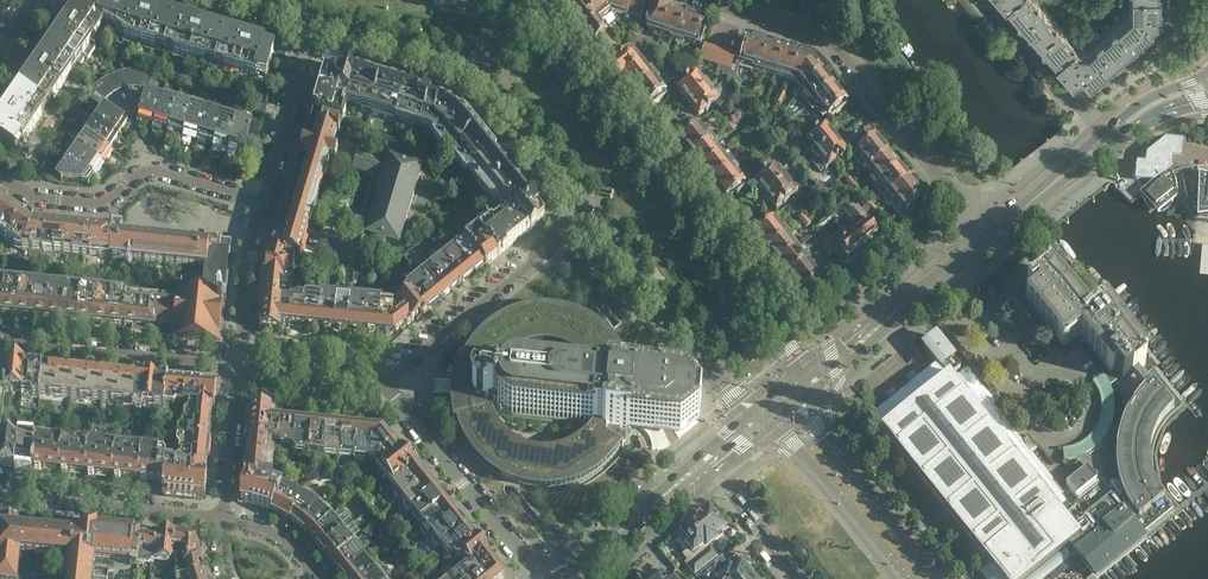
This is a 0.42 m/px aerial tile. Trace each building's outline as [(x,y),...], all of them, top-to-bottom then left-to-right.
[(124,4),(110,0),(83,0),(80,4),(96,15),(96,17),(103,22),(105,24),(116,30),(124,4)] [(583,4),(580,0),(577,0),(569,7),(568,9),(594,41),(605,32),(600,25),(599,25),(583,4)] [(600,0),(588,0),(583,4),(599,25),(600,25),(612,15),(600,0)] [(630,0),(600,0),(612,15),(615,13),(625,16),(626,13),(630,0)] [(637,1),(633,0),(630,0),(626,13),(633,15),(637,1)] [(1039,0),(1035,0),(1009,0),(1006,2),(1017,14),(1017,17),(1019,20),(1022,20),(1023,21),(1043,4),(1039,0)] [(1157,10),(1159,10),(1160,0),(1130,0),(1130,13),(1116,26),(1132,43),(1152,26),(1151,24),(1157,18),(1157,10)] [(641,17),(645,4),(637,1),(633,15),(635,16),(641,17)] [(662,33),(669,11),(670,8),(652,3),(646,25),(648,29),(662,33)] [(82,57),(101,30),(98,29),(103,22),(96,17),(96,15),(80,4),(51,47),(75,63),(80,55),(82,57)] [(166,47),(174,19),(124,4),(116,30),(125,35),(124,38),(156,47),(157,45),(166,47)] [(1059,23),(1054,17),(1051,19),(1046,13),(1048,11),(1043,4),(1023,21),(1040,40),(1059,23)] [(676,41),(684,15),(669,11),(662,33),(661,35),(660,36),(676,41)] [(700,44),(707,22),(684,15),(676,41),(684,43),(684,42),(684,40),(700,44)] [(1089,81),(1112,61),(1096,43),(1089,49),(1082,49),(1083,41),(1082,37),(1083,26),(1084,16),(1080,15),(1079,21),(1078,39),(1076,42),(1074,44),(1056,60),(1055,61),(1072,80),(1078,74),(1083,75),(1089,81)] [(216,62),(224,34),(174,19),(166,47),(175,50),(174,53),(206,62),(207,59),(216,62)] [(1076,42),(1075,41),(1073,39),(1070,40),(1062,32),(1065,30),(1059,23),(1040,40),(1041,42),(1041,45),(1044,48),(1046,48),(1056,60),(1074,44),(1076,42)] [(1132,43),(1116,26),(1114,23),(1107,29),(1109,32),(1103,37),(1101,35),(1094,40),(1096,43),(1112,61),(1132,43)] [(599,47),(610,38),(605,32),(594,41),(599,47)] [(266,77),(274,52),(264,46),(224,34),(216,62),(225,65),(224,68),(256,77),(257,74),(266,77)] [(603,53),(615,44),(610,38),(599,47),(603,53)] [(760,69),(767,45),(744,38),(739,56),(735,54),(730,68),(729,73),(736,76),(739,66),(752,70),(751,73),(758,75),(760,69)] [(619,49),(616,45),(615,44),(603,53),(608,58),(619,49)] [(708,62),(712,48),(705,45),(701,59),(708,62)] [(775,74),(783,50),(767,45),(760,69),(775,74)] [(53,100),(72,73),(69,71),(75,63),(51,47),(21,90),(45,106),(51,99),(53,100)] [(716,64),(720,50),(712,48),(708,62),(716,64)] [(723,66),(727,52),(720,50),(716,64),(720,65),(723,66)] [(791,78),(799,55),(783,50),(775,74),(791,78)] [(641,63),(632,52),(628,51),(610,65),(622,79),(624,78),(623,77),(641,63)] [(730,68),(735,54),(727,52),(723,66),(725,66),(730,68)] [(823,72),(815,63),(816,62),(815,62),(815,61),(815,60),(815,59),(814,58),(814,57),(812,56),(810,55),(809,55),(808,55),(807,56),(806,56),(805,56),(805,57),(799,55),(791,78),(795,80),(802,89),(823,72)] [(634,90),(655,74),(644,60),(643,61),(641,63),(623,77),(624,78),(634,90)] [(120,68),(117,61),(112,63),(114,70),(120,68)] [(114,70),(112,63),(106,65),(109,72),(114,70)] [(347,100),(355,73),(328,65),(326,66),(319,91),(337,97),(335,102),(342,104),(347,100)] [(132,87),(131,70),(128,70),(126,71),(123,71),(121,72),(125,88),(129,88),(132,87)] [(140,87),(142,70),(140,70),(136,70),(131,70),(132,87),(136,87),(140,87)] [(148,89),(153,73),(149,72),(146,71),(142,70),(140,87),(143,88),(145,88),(148,89)] [(101,77),(96,71),(92,75),(96,80),(98,79),(101,77)] [(372,107),(380,80),(381,77),(360,71),(359,74),(355,73),(347,100),(372,107)] [(125,88),(121,72),(118,72),(116,73),(113,74),(111,75),(118,91),(121,90),(125,88)] [(688,103),(709,86),(698,72),(697,73),(698,74),(690,80),(689,79),(684,83),(684,85),(678,90),(688,103)] [(813,102),(833,85),(823,72),(802,89),(813,102)] [(667,94),(656,81),(658,80),(659,79),(655,74),(634,90),(649,109),(667,94)] [(96,80),(92,75),(87,79),(92,84),(94,82),(96,80)] [(118,91),(111,75),(108,76),(106,78),(104,79),(102,81),(112,95),(115,93),(118,91)] [(396,115),(405,88),(402,87),(403,84),(381,77),(380,80),(372,107),(396,115)] [(112,95),(102,81),(94,87),(106,99),(107,99),(109,97),(109,96),(112,95)] [(848,104),(833,85),(813,102),(817,108),(818,107),(818,106),(820,105),(830,118),(848,104)] [(711,106),(719,100),(719,101),(720,100),(709,86),(688,103),(699,116),(706,110),(706,112),(712,108),(711,106)] [(106,99),(94,87),(92,89),(90,92),(89,93),(87,96),(101,106),(103,103),(104,101),(106,99)] [(420,124),(429,95),(405,88),(396,115),(396,117),(420,124)] [(42,116),(40,114),(45,106),(21,90),(0,121),(0,139),(16,150),(21,142),(24,143),(42,116)] [(344,106),(342,104),(335,102),(337,97),(319,91),(313,112),(313,113),(340,120),(344,106)] [(154,124),(162,97),(163,94),(157,92),(156,95),(146,92),(137,123),(145,126),(146,122),(153,124),(154,124)] [(460,115),(458,113),(447,105),(449,102),(442,99),(429,95),(420,124),(434,129),(438,133),(460,115)] [(169,129),(177,102),(178,98),(172,96),(171,100),(162,97),(154,124),(153,124),(152,128),(161,130),(162,127),(168,129),(169,129)] [(184,133),(192,106),(193,103),(187,101),(186,104),(177,102),(169,129),(168,129),(167,132),(176,135),(177,131),(183,133),(184,133)] [(265,115),(267,107),(253,103),(251,110),(265,115)] [(84,113),(88,108),(82,104),(78,109),(84,113)] [(201,109),(192,106),(184,133),(183,133),(182,137),(191,139),(192,136),(198,138),(199,138),(207,111),(208,107),(202,105),(201,109)] [(131,125),(105,108),(99,116),(96,114),(92,119),(95,121),(96,121),(118,137),(119,137),(123,131),(126,132),(131,125)] [(214,142),(222,115),(223,112),(217,110),(216,113),(207,111),(199,138),(198,138),(197,141),(206,144),(207,140),(213,142),(214,142)] [(66,120),(69,115),(63,111),(60,116),(66,120)] [(376,245),(379,246),(381,245),(382,241),(397,245),(421,168),(384,156),(382,161),(332,145),(336,132),(338,133),(339,129),(337,128),(340,120),(313,113),(305,141),(304,141),(301,152),(309,155),(288,226),(285,226),(285,228),(285,230),(280,245),(279,250),(293,255),(299,257),(305,238),(309,239),(309,242),(321,246),(322,243),(361,255),(367,236),(376,239),(375,243),(376,245)] [(229,147),(237,120),(238,116),(232,114),(231,118),(222,115),(214,142),(213,142),(212,146),(221,148),(222,145),(228,147),(229,147)] [(477,133),(472,127),(471,126),(460,115),(438,133),(446,144),(447,143),(454,152),(477,133)] [(62,125),(66,120),(60,116),(57,121),(62,125)] [(75,126),(79,121),(73,117),(69,122),(75,126)] [(244,151),(252,124),(253,121),(247,119),(246,122),(237,120),(229,147),(228,147),(227,150),(236,153),(237,149),(244,151)] [(96,121),(95,121),(90,129),(87,127),(84,132),(86,134),(87,134),(109,150),(110,149),(114,144),(116,146),(121,138),(119,137),(118,137),(96,121)] [(692,156),(713,139),(709,133),(708,134),(708,135),(706,136),(696,123),(678,137),(692,156)] [(815,156),(836,140),(825,127),(819,132),(818,131),(813,135),(814,136),(806,142),(805,141),(804,142),(815,156)] [(66,139),(70,134),(64,130),(60,135),(66,139)] [(493,154),(483,141),(477,133),(454,152),(471,172),(493,154)] [(109,150),(87,134),(86,134),(81,142),(78,140),(75,145),(78,147),(101,162),(105,156),(108,158),(112,151),(110,149),(109,150)] [(888,153),(873,135),(855,150),(866,163),(864,164),(863,164),(868,170),(888,153)] [(703,169),(723,152),(713,139),(692,156),(703,169)] [(839,158),(846,153),(836,140),(815,156),(826,170),(827,169),(826,168),(834,162),(835,163),(840,159),(839,158)] [(1147,154),(1138,160),(1136,184),(1155,186),(1173,172),(1185,167),(1187,151),(1187,142),(1165,140),(1147,154)] [(57,152),(61,147),(55,143),(51,148),(57,152)] [(101,162),(78,147),(72,154),(69,152),(66,158),(69,160),(92,175),(96,169),(99,171),(103,164),(101,162)] [(713,182),(734,165),(723,152),(703,169),(713,182)] [(878,183),(899,166),(888,153),(868,170),(878,183)] [(510,174),(505,168),(493,154),(471,172),(487,192),(510,174)] [(43,174),(51,162),(45,158),(36,170),(43,174)] [(801,167),(807,163),(804,159),(798,163),(801,167)] [(69,160),(56,178),(62,181),(64,179),(66,180),(87,182),(92,175),(69,160)] [(796,171),(801,167),(798,163),(793,167),(796,171)] [(805,172),(810,167),(807,163),(801,167),(805,172)] [(746,186),(735,172),(737,171),(738,171),(734,165),(713,182),(728,200),(746,186)] [(798,193),(787,179),(776,165),(775,166),(775,167),(767,173),(766,172),(761,176),(762,177),(756,182),(777,208),(783,203),(784,204),(789,200),(788,199),(796,193),(797,194),(798,193)] [(888,196),(909,179),(899,166),(878,183),(888,196)] [(805,172),(801,167),(796,171),(799,176),(805,172)] [(1204,167),(1198,167),(1194,220),(1207,221),(1207,167),(1204,167)] [(1173,193),(1175,192),(1173,174),(1172,173),(1144,196),(1158,212),(1176,197),(1173,193)] [(526,194),(516,181),(510,174),(487,192),(503,212),(526,194)] [(922,197),(923,196),(920,193),(921,193),(921,191),(917,186),(915,185),(914,185),(909,179),(888,196),(894,203),(895,202),(894,201),(896,200),(908,215),(910,215),(915,211),(915,208),(925,201),(922,197)] [(544,217),(537,208),(526,194),(503,212),(500,220),(504,226),(510,221),(522,236),(544,219),(544,217)] [(24,214),(3,200),(3,199),(0,197),(0,234),(8,239),(24,214)] [(878,232),(871,224),(877,219),(873,215),(870,210),(866,206),(866,205),(860,210),(860,209),(856,212),(854,214),(850,217),(859,228),(857,229),(855,230),(850,233),(849,235),(847,237),(843,232),(834,240),(848,257),(852,253),(854,253),(856,251),(857,249),(869,240),(871,240),(873,238),(874,236),(878,232)] [(42,252),(45,224),(38,223),(34,222),(34,220),(32,220),(24,214),(8,239),(24,250),(42,252)] [(789,234),(784,228),(783,228),(783,229),(782,230),(771,217),(753,232),(768,251),(789,234)] [(498,256),(522,236),(510,221),(504,226),(500,220),(493,226),(490,223),(479,232),(498,256)] [(83,256),(86,228),(72,227),(72,225),(69,225),(63,224),(62,226),(57,225),(57,222),(45,221),(45,224),(42,252),(83,256)] [(110,259),(113,228),(103,227),(103,229),(98,229),(97,229),(86,228),(83,256),(88,257),(88,260),(95,261),(96,258),(110,259)] [(225,287),(228,255),(229,255),(231,240),(200,237),(200,240),(123,232),(123,229),(113,228),(110,259),(197,268),(194,294),(225,297),(226,287),(225,287)] [(498,256),(479,232),(467,241),(487,265),(498,256)] [(779,263),(799,247),(789,234),(768,251),(779,263)] [(835,246),(828,238),(824,241),(828,245),(831,249),(835,246)] [(487,265),(467,241),(466,239),(454,248),(474,273),(477,270),(479,271),(487,265)] [(789,276),(810,260),(799,247),(779,263),(789,276)] [(293,255),(279,250),(272,248),(269,258),(267,258),(264,269),(291,272),(293,255)] [(474,273),(454,248),(443,257),(462,282),(474,273)] [(462,282),(443,257),(431,267),(451,291),(462,282)] [(824,282),(812,268),(813,266),(814,267),(815,266),(810,260),(789,276),(794,282),(794,283),(793,285),(797,290),(800,290),(802,293),(804,292),(807,296),(816,288),(819,288),(823,285),(824,282)] [(451,291),(431,267),(420,276),(439,300),(451,291)] [(278,300),(279,282),(288,283),(290,280),(291,272),(264,269),(263,280),(261,298),(276,300),(278,300)] [(1070,557),(1073,561),(1078,556),(1096,578),(1144,539),(1141,535),(1173,509),(1164,498),(1162,496),(1160,494),(1159,491),(1157,488),(1156,486),(1155,483),(1153,480),(1152,477),(1152,474),(1151,471),(1150,468),(1150,465),(1150,462),(1150,459),(1150,454),(1150,451),(1150,448),(1151,445),(1151,442),(1152,439),(1153,436),(1154,433),(1156,430),(1157,428),(1158,425),(1160,422),(1162,420),(1164,417),(1166,415),(1168,413),(1171,409),(1174,407),(1153,382),(1149,385),(1137,371),(1145,365),(1142,361),(1146,358),(1146,357),(1147,356),(1143,352),(1142,353),(1140,350),(1141,349),(1137,344),(1136,345),(1134,342),(1135,341),(1131,337),(1130,338),(1128,335),(1129,334),(1125,330),(1124,331),(1122,327),(1123,327),(1119,322),(1118,323),(1116,320),(1117,319),(1113,315),(1112,316),(1110,313),(1111,312),(1107,308),(1106,308),(1103,305),(1081,323),(1079,320),(1086,315),(1085,314),(1087,313),(1083,309),(1081,309),(1079,307),(1081,306),(1077,302),(1076,303),(1073,299),(1075,299),(1071,294),(1070,295),(1067,292),(1069,291),(1065,287),(1064,288),(1061,285),(1063,284),(1059,280),(1058,280),(1055,277),(1057,276),(1053,272),(1052,273),(1049,270),(1026,288),(1030,293),(1036,288),(1038,291),(1026,301),(1029,304),(1028,305),(1031,309),(1032,309),(1035,312),(1034,313),(1037,317),(1038,316),(1041,319),(1040,320),(1043,324),(1044,323),(1047,326),(1046,327),(1049,332),(1050,331),(1053,334),(1052,335),(1055,339),(1056,338),(1063,346),(1075,336),(1077,338),(1080,335),(1081,335),(1084,339),(1083,340),(1086,344),(1087,343),(1090,346),(1088,347),(1092,351),(1093,351),(1096,354),(1094,355),(1098,359),(1099,358),(1102,361),(1100,362),(1104,366),(1105,365),(1111,372),(1105,377),(1102,373),(1095,379),(1097,382),(1099,385),(1100,387),(1102,390),(1102,392),(1103,394),(1104,396),(1104,399),(1105,401),(1105,403),(1105,405),(1105,408),(1105,410),(1105,412),(1105,414),(1104,418),(1103,421),(1102,423),(1101,426),(1099,430),(1098,432),(1096,434),(1103,440),(1101,443),(1099,445),(1097,447),(1095,449),(1093,451),(1089,453),(1084,445),(1082,447),(1080,448),(1078,449),(1074,450),(1072,451),(1069,451),(1066,452),(1063,452),(1064,462),(1067,462),(1069,462),(1072,461),(1076,460),(1096,485),(1070,506),(1083,523),(1084,522),(1090,529),(1039,570),(1045,577),(1070,557)] [(439,300),(420,276),(408,285),(409,286),(428,309),(439,300)] [(31,315),(34,286),(5,284),(2,312),(13,313),(13,316),(18,316),(19,316),(19,314),(31,315)] [(62,318),(65,289),(34,286),(31,315),(44,316),(43,319),(49,320),(50,317),(62,318)] [(429,311),(428,309),(409,286),(399,294),(399,296),(401,299),(416,318),(417,321),(429,311)] [(93,321),(96,292),(65,289),(62,318),(75,319),(74,322),(80,323),(80,320),(93,321)] [(124,324),(126,296),(96,292),(93,321),(105,322),(105,325),(111,326),(111,323),(124,324)] [(220,334),(223,298),(225,299),(226,297),(225,297),(194,294),(181,293),(180,293),(180,297),(177,297),(177,299),(158,297),(158,299),(155,325),(173,326),(172,339),(221,344),(222,334),(220,334)] [(333,327),(336,296),(321,294),(321,297),(318,325),(323,326),(324,328),(328,328),(330,327),(330,326),(333,327)] [(318,325),(321,297),(308,295),(305,298),(303,324),(308,324),(310,327),(314,327),(316,325),(318,325)] [(155,325),(158,299),(126,296),(124,324),(136,326),(136,328),(142,329),(142,326),(147,327),(148,329),(152,329),(153,327),(155,327),(155,325)] [(348,328),(351,297),(336,296),(333,327),(338,327),(339,329),(343,330),(345,328),(348,328)] [(303,324),(305,298),(298,297),(296,299),(293,298),(290,300),(290,301),(288,327),(301,328),(303,326),(303,324)] [(363,329),(366,299),(351,297),(348,328),(352,328),(352,329),(354,331),(358,331),(360,329),(363,329)] [(272,330),(276,300),(261,298),(258,323),(258,325),(260,325),(259,331),(261,334),(267,334),(270,332),(270,330),(272,330)] [(377,331),(380,300),(366,299),(363,329),(367,330),(369,332),(373,333),(375,331),(377,331)] [(416,318),(401,299),(395,304),(392,330),(394,332),(404,324),(407,325),(416,318)] [(288,327),(290,301),(278,300),(276,300),(272,330),(280,331),(284,328),(284,326),(288,327)] [(392,330),(395,304),(393,302),(380,300),(377,331),(384,332),(386,335),(390,336),(394,332),(392,330)] [(464,356),(462,360),(461,363),(459,367),(458,371),(457,375),(456,379),(455,383),(453,383),(452,384),(452,392),(451,393),(454,394),(454,397),(454,401),(454,405),(454,409),(455,413),(456,417),(457,421),(458,424),(459,428),(460,432),(462,435),(463,439),(465,442),(467,446),(469,449),(472,452),(474,455),(477,458),(479,461),(482,464),(485,466),(488,469),(491,471),(494,473),(498,476),(501,477),(505,479),(508,481),(512,482),(516,484),(519,485),(523,486),(527,487),(531,487),(535,488),(539,488),(542,488),(546,488),(550,488),(554,488),(558,487),(562,486),(566,486),(570,485),(573,483),(577,482),(581,481),(584,479),(588,477),(591,475),(594,473),(597,471),(601,468),(604,466),(606,463),(609,461),(612,458),(614,455),(617,452),(619,448),(621,445),(619,444),(620,442),(621,443),(622,443),(623,443),(623,442),(624,442),(625,442),(625,441),(626,440),(626,439),(626,438),(626,437),(625,437),(625,436),(624,435),(623,435),(622,435),(621,435),(619,430),(630,432),(630,431),(680,437),(698,422),(700,408),(685,390),(635,384),(625,383),(627,379),(628,379),(630,379),(631,379),(632,378),(632,377),(633,377),(633,376),(633,375),(633,374),(632,373),(631,372),(630,372),(629,371),(628,372),(627,370),(629,369),(628,365),(626,361),(625,358),(623,354),(621,350),(618,347),(616,344),(613,340),(611,337),(608,334),(605,332),(602,329),(599,326),(595,324),(592,322),(588,320),(585,318),(581,316),(577,314),(573,313),(569,312),(565,310),(561,310),(557,309),(553,308),(549,308),(545,308),(541,308),(537,308),(533,309),(529,309),(524,310),(520,311),(517,312),(513,314),(509,315),(505,317),(501,319),(498,321),(494,323),(491,325),(488,328),(484,330),(481,333),(479,336),(476,339),(473,342),(471,345),(468,349),(466,352),(464,356)] [(954,359),(938,339),(936,337),(923,347),(940,369),(941,369),(952,360),(954,359)] [(1003,423),(990,408),(997,402),(975,376),(975,375),(969,367),(953,380),(951,378),(960,370),(952,360),(941,369),(940,369),(921,384),(918,380),(913,383),(917,388),(900,401),(897,397),(892,400),(896,405),(875,421),(898,450),(909,463),(942,505),(985,558),(986,558),(986,559),(990,564),(987,567),(994,576),(997,578),(1027,578),(1039,570),(1090,529),(1084,522),(1083,523),(1070,506),(1003,423)] [(21,392),(24,364),(6,363),(4,384),(3,384),(2,391),(3,391),(3,394),(11,395),(12,391),(21,392)] [(39,397),(40,395),(42,366),(24,364),(21,392),(29,393),(29,396),(39,397)] [(71,398),(74,369),(42,366),(40,395),(71,398)] [(102,401),(105,373),(74,369),(71,398),(102,401)] [(133,404),(136,376),(105,373),(102,401),(133,404)] [(164,407),(167,379),(136,376),(133,404),(164,407)] [(185,395),(186,381),(167,379),(164,407),(173,407),(178,404),(178,395),(185,395)] [(214,406),(216,384),(186,381),(185,395),(178,395),(178,404),(189,404),(188,411),(197,412),(198,406),(214,407),(214,406)] [(262,439),(266,408),(262,407),(262,405),(260,402),(254,402),(252,404),(251,411),(250,410),(247,437),(262,439)] [(210,427),(211,413),(212,408),(213,408),(214,407),(198,406),(197,412),(188,411),(184,414),(183,424),(210,427)] [(278,442),(280,414),(275,413),(276,411),(274,408),(266,408),(262,439),(262,445),(268,445),(268,439),(274,439),(277,442),(278,442)] [(293,446),(295,420),(291,420),(291,417),(289,415),(280,414),(278,442),(286,443),(289,445),(293,446)] [(307,454),(311,422),(306,421),(304,419),(301,418),(298,420),(295,420),(293,446),(294,449),(301,449),(302,453),(307,454)] [(323,455),(326,423),(321,423),(320,420),(316,420),(314,422),(311,422),(307,454),(323,455)] [(338,457),(342,425),(337,424),(335,422),(331,421),(329,423),(329,424),(326,423),(323,455),(338,457)] [(354,459),(357,427),(352,426),(350,423),(347,423),(345,425),(342,425),(338,457),(354,459)] [(209,441),(210,427),(183,424),(182,431),(178,434),(178,438),(209,441)] [(369,459),(373,428),(367,428),(367,427),(366,425),(362,425),(360,426),(360,427),(357,427),(354,459),(355,463),(361,463),(364,460),(364,458),(369,459)] [(395,444),(380,426),(376,425),(373,428),(369,459),(377,460),(398,443),(395,443),(395,444)] [(16,442),(7,441),(7,437),(0,436),(0,467),(13,468),(16,442)] [(271,450),(268,445),(262,445),(262,439),(247,437),(245,456),(270,458),(271,450)] [(641,448),(641,449),(646,449),(646,448),(646,446),(646,445),(645,444),(645,442),(644,441),(643,440),(643,439),(642,438),(640,437),(637,441),(638,442),(639,443),(640,443),(640,444),(640,445),(641,447),(641,448)] [(1035,446),(1028,437),(1021,442),(1029,451),(1035,446)] [(32,470),(35,441),(35,439),(25,438),(24,442),(16,442),(13,468),(32,470)] [(207,456),(209,441),(178,438),(177,444),(180,448),(180,453),(181,453),(207,456)] [(59,473),(62,444),(62,441),(49,440),(49,443),(35,441),(32,470),(59,473)] [(85,476),(88,447),(89,444),(76,443),(75,445),(62,444),(59,473),(85,476)] [(419,465),(410,454),(408,455),(398,443),(377,460),(377,461),(382,467),(382,471),(394,486),(418,467),(419,465)] [(112,478),(115,449),(115,447),(103,445),(103,448),(88,447),(85,476),(112,478)] [(139,481),(142,452),(142,450),(129,448),(129,451),(115,449),(112,478),(139,481)] [(156,483),(159,455),(160,451),(152,450),(152,453),(142,452),(139,481),(156,483)] [(205,475),(207,456),(181,453),(180,462),(184,467),(191,468),(191,473),(205,475)] [(173,496),(177,465),(174,463),(167,462),(167,458),(164,456),(159,455),(156,483),(162,483),(161,493),(162,493),(162,495),(173,496)] [(269,475),(270,458),(245,456),(243,473),(245,473),(245,472),(269,475)] [(205,500),(207,475),(205,475),(191,473),(191,468),(184,467),(180,462),(177,465),(173,496),(205,500)] [(403,497),(427,478),(418,467),(394,486),(397,490),(395,492),(394,494),(398,498),(401,498),(403,497)] [(271,511),(281,484),(279,483),(278,485),(272,483),(269,475),(245,472),(245,473),(244,484),(242,483),(240,503),(244,503),(248,504),(253,505),(257,506),(263,508),(266,509),(271,511)] [(412,509),(436,490),(427,478),(403,497),(406,501),(404,503),(403,505),(407,510),(411,510),(412,509)] [(285,518),(299,491),(300,491),(292,486),(293,483),(283,479),(281,484),(271,511),(277,514),(281,516),(285,518)] [(422,521),(446,502),(436,490),(412,509),(415,513),(413,515),(420,523),(422,521)] [(299,527),(320,500),(312,494),(309,498),(299,491),(285,518),(288,520),(294,523),(296,525),(299,527)] [(310,537),(331,517),(325,510),(328,507),(320,500),(299,527),(304,531),(307,534),(310,537)] [(432,533),(455,514),(446,502),(422,521),(425,524),(422,526),(429,535),(432,533)] [(708,546),(717,540),(716,540),(722,535),(720,532),(725,528),(716,517),(718,516),(712,508),(710,509),(709,508),(695,519),(694,517),(683,526),(685,527),(681,531),(690,543),(686,547),(689,550),(683,554),(689,562),(686,564),(695,575),(717,557),(708,546)] [(441,545),(465,526),(455,514),(432,533),(435,537),(432,539),(432,542),(435,546),(439,547),(441,545)] [(114,574),(94,572),(95,558),(131,561),(131,564),(137,565),(137,561),(152,562),(156,559),(158,536),(134,534),(134,529),(72,523),(71,533),(18,527),(19,518),(4,516),(3,526),(0,525),(0,578),(17,578),(19,550),(70,555),(69,567),(70,567),(69,578),(114,578),(114,574)] [(321,550),(349,529),(341,520),(337,524),(331,517),(310,537),(313,540),(316,544),(321,550)] [(453,555),(474,538),(465,526),(441,545),(444,549),(445,549),(451,555),(453,555)] [(332,563),(355,544),(351,539),(355,536),(349,529),(321,550),(332,563)] [(173,558),(176,532),(164,531),(164,536),(158,536),(156,559),(169,561),(173,558)] [(199,548),(200,535),(176,532),(173,558),(177,559),(201,554),(201,551),(201,549),(199,548)] [(476,536),(474,538),(453,555),(455,558),(458,558),(463,554),(470,563),(473,564),(474,563),(488,552),(476,536)] [(342,575),(370,554),(364,547),(360,550),(355,544),(332,563),(342,575)] [(372,565),(381,558),(374,550),(370,554),(342,575),(344,578),(365,578),(376,570),(372,565)] [(488,552),(474,563),(487,578),(502,578),(503,577),(504,575),(504,574),(503,573),(504,572),(488,552)] [(201,560),(201,558),(201,554),(177,559),(177,562),(179,571),(176,573),(177,578),(204,572),(203,568),(202,564),(201,560)] [(753,577),(746,569),(750,566),(750,567),(752,566),(747,560),(737,569),(734,566),(728,571),(722,564),(724,562),(720,557),(696,577),(698,578),(750,578),(753,577)] [(474,563),(473,564),(472,566),(470,566),(462,572),(468,578),(487,578),(474,563)] [(672,568),(659,578),(681,578),(672,568)] [(384,571),(380,575),(376,570),(365,578),(390,578),(384,571)]
